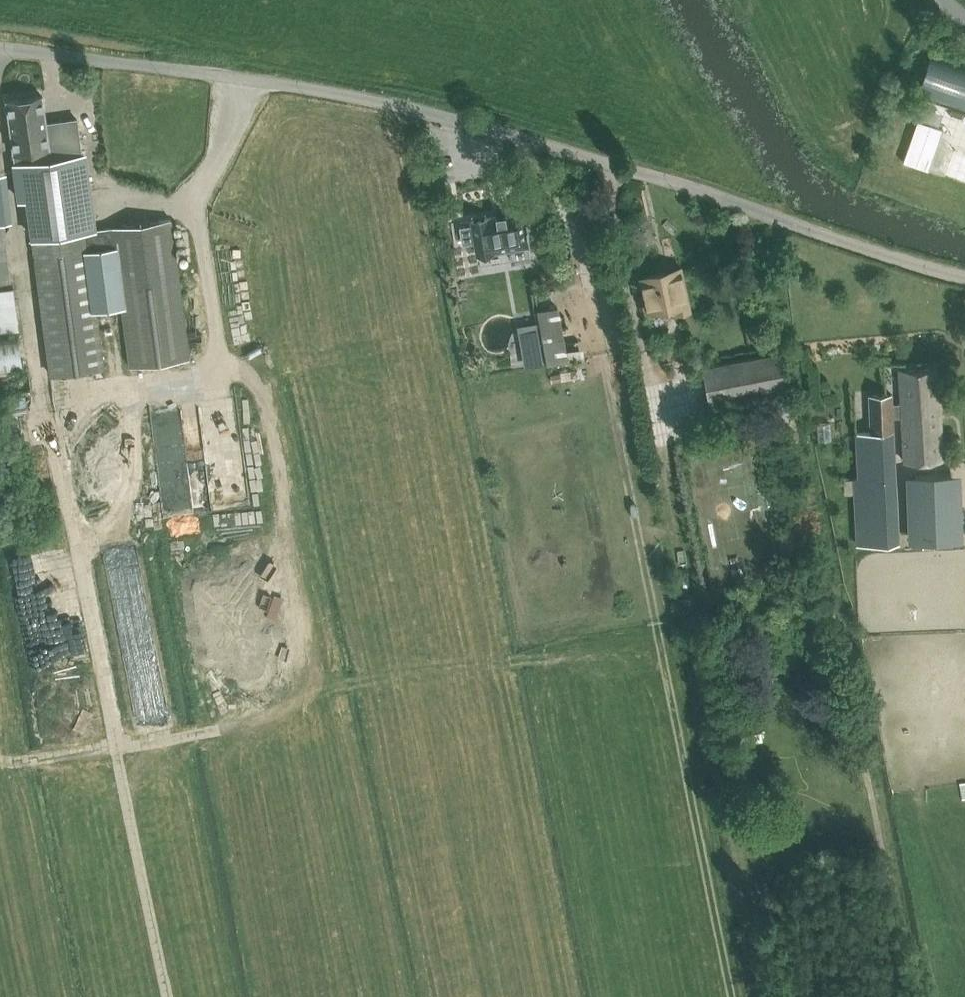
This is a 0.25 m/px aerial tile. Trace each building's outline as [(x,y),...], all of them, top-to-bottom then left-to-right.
[(964,110),(964,63),(932,52),(918,93),(964,110)] [(42,94),(6,99),(7,103),(13,145),(21,200),(29,199),(31,211),(34,236),(85,229),(97,228),(87,151),(83,152),(78,117),(46,121),(42,94)] [(959,143),(964,127),(964,113),(924,99),(914,128),(959,143)] [(0,172),(0,250),(8,249),(0,172)] [(488,216),(471,219),(472,223),(475,240),(477,251),(493,248),(509,245),(511,259),(531,256),(528,242),(523,210),(506,213),(505,213),(505,212),(504,212),(504,214),(497,215),(497,214),(495,214),(496,215),(488,217),(488,216)] [(97,228),(85,229),(95,309),(123,306),(131,365),(190,357),(171,218),(97,228)] [(85,229),(34,236),(53,375),(103,369),(95,309),(85,229)] [(0,250),(0,283),(12,282),(8,249),(0,250)] [(679,312),(689,307),(680,267),(640,276),(646,307),(649,315),(662,316),(679,312)] [(0,287),(0,329),(18,327),(13,286),(0,287)] [(548,363),(568,360),(558,306),(538,310),(548,363)] [(573,307),(565,310),(568,319),(576,317),(573,307)] [(24,372),(19,330),(0,332),(0,375),(24,372)] [(709,401),(788,387),(781,351),(702,366),(709,401)] [(901,402),(902,413),(905,458),(944,455),(938,367),(899,370),(901,402)] [(858,476),(854,477),(857,544),(900,542),(894,413),(902,413),(901,402),(893,402),(893,392),(870,393),(872,431),(857,431),(857,432),(858,476)] [(913,541),(959,539),(956,472),(911,474),(913,541)]
